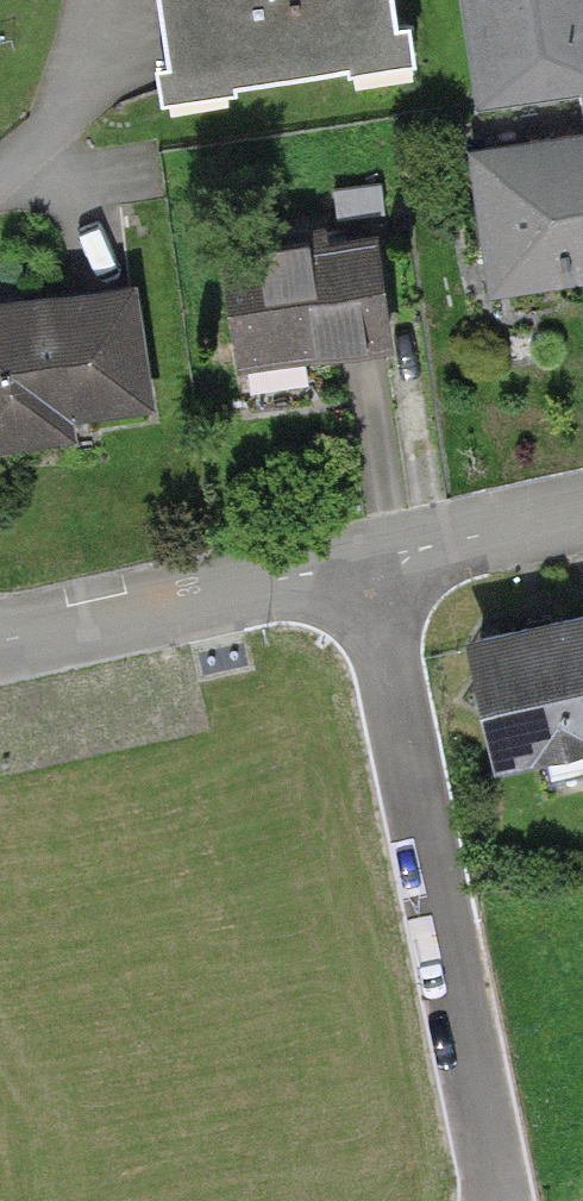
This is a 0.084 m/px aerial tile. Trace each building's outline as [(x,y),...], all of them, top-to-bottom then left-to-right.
[(173,94),(420,56),(412,0),(159,0),(173,94)] [(489,103),(582,87),(582,0),(472,0),(489,103)] [(477,143),(501,297),(582,284),(582,126),(477,143)] [(390,224),(225,249),(242,361),(407,336),(390,224)] [(0,300),(0,450),(164,425),(142,278),(0,300)] [(472,635),(503,764),(582,746),(582,610),(472,635)]
